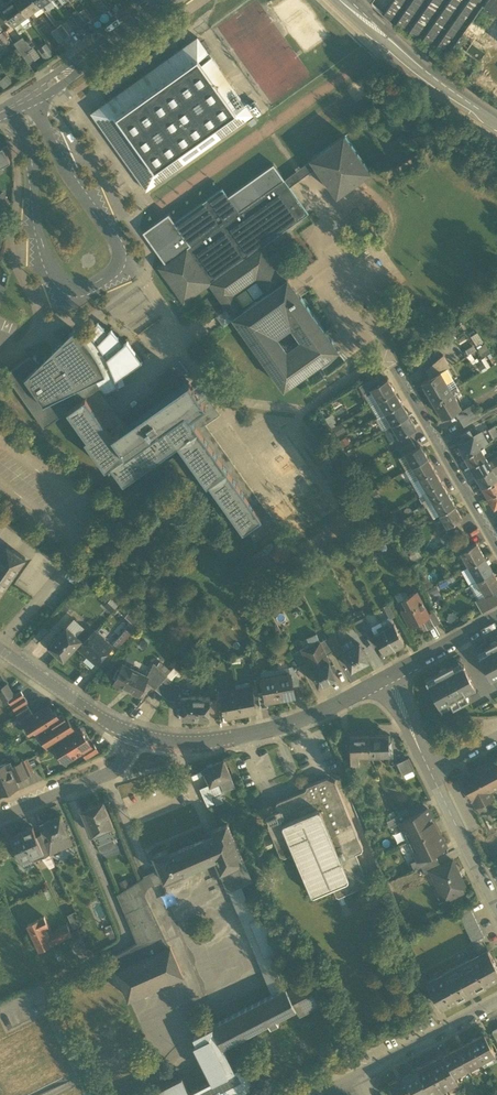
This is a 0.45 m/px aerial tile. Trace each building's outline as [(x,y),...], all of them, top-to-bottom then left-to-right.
[(26,14),(16,0),(11,0),(1,8),(6,14),(5,15),(8,19),(13,25),(21,19),(20,18),(26,14)] [(26,14),(27,15),(34,10),(33,8),(39,4),(36,0),(16,0),(26,14)] [(102,11),(107,7),(102,0),(94,0),(102,11)] [(1,24),(8,19),(5,15),(6,14),(1,8),(0,8),(0,23),(1,24)] [(83,8),(78,12),(86,23),(91,19),(83,8)] [(80,27),(86,23),(78,12),(73,16),(80,27)] [(475,40),(484,28),(473,20),(464,33),(475,40)] [(61,23),(56,27),(64,38),(69,34),(61,23)] [(59,42),(64,38),(56,27),(51,31),(59,42)] [(91,112),(146,189),(252,114),(198,36),(91,112)] [(14,42),(23,55),(28,51),(31,49),(22,37),(14,42)] [(47,42),(38,46),(42,57),(52,53),(47,42)] [(34,59),(28,51),(23,55),(28,63),(34,59)] [(12,80),(7,73),(0,78),(0,82),(3,86),(12,80)] [(260,109),(254,100),(249,104),(255,113),(260,109)] [(311,158),(316,165),(337,194),(370,171),(344,135),(311,158)] [(10,160),(7,154),(11,151),(7,144),(0,148),(0,166),(10,160)] [(311,158),(284,179),(289,185),(316,165),(311,158)] [(274,163),(228,195),(239,210),(284,178),(274,163)] [(210,283),(234,317),(244,310),(232,293),(256,277),(267,293),(287,279),(263,244),(308,212),(289,185),(284,179),(284,178),(239,210),(228,195),(222,187),(174,221),(191,245),(165,263),(159,267),(184,302),(210,283)] [(169,213),(143,232),(165,263),(191,245),(174,221),(169,213)] [(234,317),(268,365),(286,352),(274,335),(290,324),(302,341),(322,327),(287,279),(267,293),(244,310),(234,317)] [(98,322),(84,339),(91,347),(99,360),(105,374),(95,379),(105,394),(117,388),(117,389),(118,388),(118,387),(122,385),(120,377),(142,362),(127,341),(124,343),(111,329),(108,332),(98,322)] [(322,327),(302,341),(286,352),(268,365),(284,387),(337,349),(322,327)] [(127,425),(105,394),(95,379),(105,374),(99,360),(91,347),(84,339),(79,333),(74,329),(37,364),(30,356),(6,373),(44,427),(67,410),(87,438),(85,439),(105,468),(111,464),(123,482),(178,443),(207,484),(209,482),(243,530),(246,528),(255,540),(277,524),(268,511),(261,517),(189,416),(212,399),(205,389),(198,394),(189,381),(127,425)] [(426,368),(430,376),(440,370),(440,371),(446,367),(450,365),(443,354),(426,368)] [(446,367),(440,371),(446,382),(453,378),(446,367)] [(451,389),(446,382),(440,371),(440,370),(430,376),(422,381),(433,400),(451,389)] [(359,385),(363,393),(371,389),(371,388),(380,382),(376,375),(359,385)] [(371,389),(378,400),(395,391),(388,378),(380,382),(371,388),(371,389)] [(457,385),(453,378),(446,382),(451,389),(457,385)] [(451,389),(433,400),(443,417),(461,406),(451,389)] [(378,400),(385,412),(402,402),(395,391),(378,400)] [(385,412),(392,424),(409,414),(402,402),(385,412)] [(473,403),(468,406),(471,412),(476,409),(473,403)] [(456,412),(463,425),(480,415),(476,409),(471,412),(468,406),(456,412)] [(416,427),(409,414),(392,424),(399,437),(408,432),(416,427)] [(489,429),(494,438),(496,436),(496,430),(495,425),(489,429)] [(461,434),(465,440),(473,436),(469,429),(461,434)] [(394,439),(398,447),(412,439),(408,432),(399,437),(394,439)] [(481,432),(473,436),(479,447),(487,442),(481,432)] [(479,447),(473,436),(465,440),(458,444),(465,455),(479,447)] [(416,447),(412,439),(398,447),(403,454),(405,453),(416,447)] [(405,453),(412,466),(427,457),(420,444),(416,447),(405,453)] [(485,456),(479,447),(465,455),(470,465),(485,456)] [(476,475),(491,467),(488,461),(485,456),(470,465),(476,475)] [(488,461),(491,467),(496,463),(496,456),(488,461)] [(412,466),(419,477),(434,469),(427,457),(412,466)] [(496,477),(494,472),(491,467),(476,475),(482,486),(496,477)] [(419,477),(426,490),(441,481),(434,469),(419,477)] [(496,490),(496,477),(482,486),(488,495),(496,490)] [(426,490),(433,502),(448,493),(441,481),(426,490)] [(488,495),(494,506),(496,504),(496,490),(488,495)] [(433,502),(440,514),(455,505),(448,493),(433,502)] [(259,515),(266,511),(257,496),(250,500),(259,515)] [(463,517),(455,505),(440,514),(447,526),(463,517)] [(461,550),(469,565),(485,556),(476,541),(461,550)] [(0,554),(0,565),(12,547),(7,543),(0,554)] [(25,556),(12,547),(0,565),(0,593),(25,556)] [(493,570),(485,556),(469,565),(477,579),(493,570)] [(493,570),(477,579),(485,593),(485,594),(494,589),(496,587),(496,578),(493,570)] [(477,579),(470,583),(478,597),(485,593),(477,579)] [(494,589),(485,594),(485,593),(478,597),(476,599),(483,611),(496,603),(496,595),(494,589)] [(398,601),(410,624),(419,620),(418,618),(421,616),(422,618),(429,614),(428,613),(417,591),(398,601)] [(384,605),(390,616),(396,613),(390,602),(384,605)] [(429,614),(434,624),(440,621),(434,610),(428,613),(429,614)] [(422,618),(427,628),(434,624),(429,614),(422,618)] [(365,615),(359,619),(365,630),(371,626),(365,615)] [(365,630),(359,619),(352,622),(358,633),(365,630)] [(387,622),(382,624),(395,648),(402,645),(401,642),(404,641),(394,622),(389,625),(387,622)] [(395,648),(382,624),(378,627),(379,630),(374,633),(384,652),(386,650),(387,652),(395,648)] [(49,645),(64,658),(81,638),(66,625),(49,645)] [(32,637),(37,641),(48,630),(43,626),(32,637)] [(96,662),(111,645),(95,630),(79,647),(88,655),(88,654),(96,661),(96,662)] [(327,637),(336,654),(342,651),(345,649),(335,633),(327,637)] [(320,642),(326,654),(333,650),(327,638),(320,642)] [(308,661),(311,668),(329,661),(326,654),(320,642),(320,641),(302,648),(308,661)] [(487,646),(489,650),(496,665),(496,641),(487,646)] [(342,651),(351,668),(368,659),(359,642),(345,649),(342,651)] [(293,653),(299,665),(308,661),(302,648),(293,653)] [(496,676),(496,665),(489,650),(479,656),(491,679),(496,676)] [(131,690),(139,693),(147,678),(146,678),(140,675),(141,672),(123,664),(124,662),(123,661),(113,681),(115,682),(116,680),(132,688),(131,690)] [(336,677),(329,661),(311,668),(318,685),(336,677)] [(147,678),(156,687),(165,677),(168,674),(154,662),(146,678),(147,678)] [(464,664),(453,670),(466,693),(476,687),(464,664)] [(291,672),(293,685),(299,684),(298,676),(292,665),(288,665),(290,672),(291,672)] [(428,684),(440,706),(450,701),(453,707),(469,699),(466,693),(453,670),(451,665),(434,674),(437,679),(428,684)] [(290,672),(276,674),(280,697),(295,694),(293,685),(291,672),(290,672)] [(280,697),(276,674),(262,677),(265,690),(266,700),(267,699),(280,697)] [(169,698),(176,698),(176,686),(165,677),(156,687),(169,698)] [(1,686),(3,688),(9,697),(14,693),(7,682),(1,686)] [(259,697),(258,691),(257,684),(250,685),(251,686),(253,698),(259,697)] [(251,686),(236,689),(241,713),(255,710),(253,698),(251,686)] [(9,697),(3,688),(0,690),(0,698),(1,700),(3,704),(9,700),(8,697),(9,697)] [(9,700),(11,703),(24,695),(21,689),(14,693),(9,697),(8,697),(9,700)] [(227,715),(241,713),(236,689),(222,692),(225,703),(227,715)] [(265,690),(258,691),(259,697),(261,707),(268,705),(267,699),(266,700),(265,690)] [(183,715),(209,717),(210,696),(189,694),(189,691),(182,691),(182,699),(181,704),(184,704),(183,715)] [(216,692),(218,705),(225,703),(222,692),(222,691),(216,692)] [(11,703),(15,709),(28,700),(24,695),(11,703)] [(15,709),(18,714),(29,708),(26,702),(28,701),(28,700),(15,709)] [(48,746),(54,742),(75,729),(67,716),(65,717),(62,713),(58,715),(55,709),(52,710),(48,703),(33,713),(23,719),(23,720),(30,729),(34,726),(37,731),(32,734),(33,735),(43,728),(46,734),(43,736),(48,746)] [(33,713),(29,708),(18,714),(16,715),(20,722),(23,720),(23,719),(33,713)] [(75,729),(54,742),(48,746),(49,746),(54,743),(65,760),(82,750),(91,744),(80,726),(75,729)] [(389,733),(369,734),(369,754),(389,753),(389,733)] [(369,754),(369,734),(350,734),(350,754),(351,754),(351,764),(359,763),(358,754),(369,754)] [(82,750),(86,757),(98,750),(93,742),(91,744),(82,750)] [(21,759),(22,761),(28,774),(34,771),(27,756),(21,759)] [(397,762),(402,774),(413,769),(408,757),(397,762)] [(221,778),(225,789),(236,785),(226,759),(206,766),(211,781),(221,778)] [(477,804),(491,796),(488,789),(496,785),(496,762),(496,759),(469,773),(472,779),(466,783),(477,804)] [(0,764),(0,792),(0,793),(18,785),(16,779),(10,766),(8,761),(0,764)] [(22,761),(16,764),(22,776),(28,774),(22,761)] [(16,779),(22,776),(16,764),(10,766),(16,779)] [(472,779),(469,773),(463,776),(466,783),(472,779)] [(311,893),(314,893),(341,882),(344,890),(346,891),(367,882),(368,879),(356,851),(361,849),(363,846),(335,779),(326,776),(306,784),(303,792),(293,796),(289,805),(282,808),(280,807),(267,812),(267,814),(269,820),(270,820),(269,823),(268,823),(274,838),(280,852),(285,855),(294,851),(311,893)] [(207,798),(209,803),(219,799),(211,781),(201,786),(207,798)] [(82,810),(92,833),(113,824),(103,801),(82,810)] [(400,821),(409,839),(437,826),(428,807),(411,815),(400,821)] [(387,820),(391,826),(400,821),(411,815),(408,810),(387,820)] [(44,822),(51,838),(68,831),(60,814),(44,821),(44,822)] [(216,856),(222,870),(245,860),(228,821),(219,825),(214,827),(214,828),(207,832),(208,835),(170,851),(168,847),(154,853),(160,867),(164,876),(165,878),(216,856)] [(41,832),(45,841),(51,838),(44,822),(38,825),(41,832)] [(117,832),(113,824),(92,833),(96,841),(117,832)] [(21,831),(31,853),(42,849),(36,835),(32,826),(21,831)] [(418,858),(429,853),(446,845),(437,826),(409,839),(418,858)] [(31,853),(21,831),(11,835),(21,858),(31,853)] [(73,842),(68,831),(51,838),(45,841),(47,846),(50,852),(73,842)] [(41,832),(36,835),(42,849),(47,846),(45,841),(41,832)] [(45,854),(42,849),(31,853),(34,859),(45,854)] [(31,853),(21,858),(23,864),(34,859),(31,853)] [(415,868),(421,865),(432,859),(429,853),(418,858),(411,861),(415,868)] [(437,857),(432,859),(421,865),(425,874),(431,871),(431,870),(441,865),(437,857)] [(445,899),(445,900),(468,889),(462,879),(461,879),(458,871),(459,871),(453,859),(441,865),(431,870),(431,871),(435,879),(437,878),(447,898),(445,899)] [(253,878),(245,860),(222,870),(229,888),(241,883),(253,878)] [(146,884),(164,876),(160,867),(143,878),(146,884)] [(144,895),(146,884),(143,878),(119,894),(136,931),(151,924),(158,921),(144,895)] [(241,883),(229,888),(274,993),(283,989),(286,987),(271,952),(266,955),(251,920),(256,918),(241,883)] [(459,912),(473,941),(484,935),(470,906),(458,911),(459,912)] [(69,914),(74,925),(81,922),(76,911),(69,914)] [(251,920),(266,955),(271,952),(279,949),(264,914),(256,918),(251,920)] [(52,932),(48,934),(44,926),(48,924),(44,915),(28,923),(40,948),(50,943),(56,941),(52,932)] [(61,938),(72,933),(71,932),(68,924),(57,930),(61,938)] [(161,945),(151,924),(136,931),(142,944),(113,957),(117,965),(161,945)] [(72,933),(78,946),(84,943),(77,929),(71,932),(72,933)] [(56,941),(61,938),(57,930),(52,932),(56,941)] [(169,942),(161,945),(117,965),(116,966),(128,995),(183,971),(170,941),(169,942)] [(489,949),(479,955),(480,956),(472,960),(471,957),(443,972),(444,974),(437,978),(436,975),(428,980),(427,980),(433,991),(441,1006),(465,993),(466,996),(478,990),(476,987),(496,976),(496,965),(489,949)] [(419,981),(426,995),(433,991),(427,980),(428,980),(426,977),(419,981)] [(213,1023),(214,1024),(224,1044),(270,1021),(271,1024),(278,1020),(277,1017),(297,1007),(300,1014),(321,1004),(308,978),(288,989),(287,987),(286,987),(283,989),(274,993),(213,1023)] [(195,1042),(213,1077),(214,1079),(229,1071),(235,1067),(224,1044),(214,1024),(194,1034),(198,1041),(195,1042)] [(485,1033),(471,1040),(482,1060),(495,1052),(485,1033)] [(471,1040),(458,1047),(468,1067),(482,1060),(471,1040)] [(458,1047),(444,1055),(454,1074),(468,1067),(458,1047)] [(444,1055),(430,1062),(443,1085),(444,1087),(453,1083),(451,1080),(456,1077),(454,1074),(444,1055)] [(430,1062),(417,1069),(428,1091),(430,1094),(439,1090),(438,1087),(443,1085),(430,1062)] [(235,1067),(229,1071),(214,1079),(213,1077),(189,1089),(182,1075),(143,1094),(231,1094),(253,1084),(242,1063),(235,1067)] [(403,1076),(413,1094),(426,1094),(425,1093),(428,1091),(417,1069),(403,1076)] [(403,1076),(390,1083),(396,1094),(413,1094),(403,1076)]
